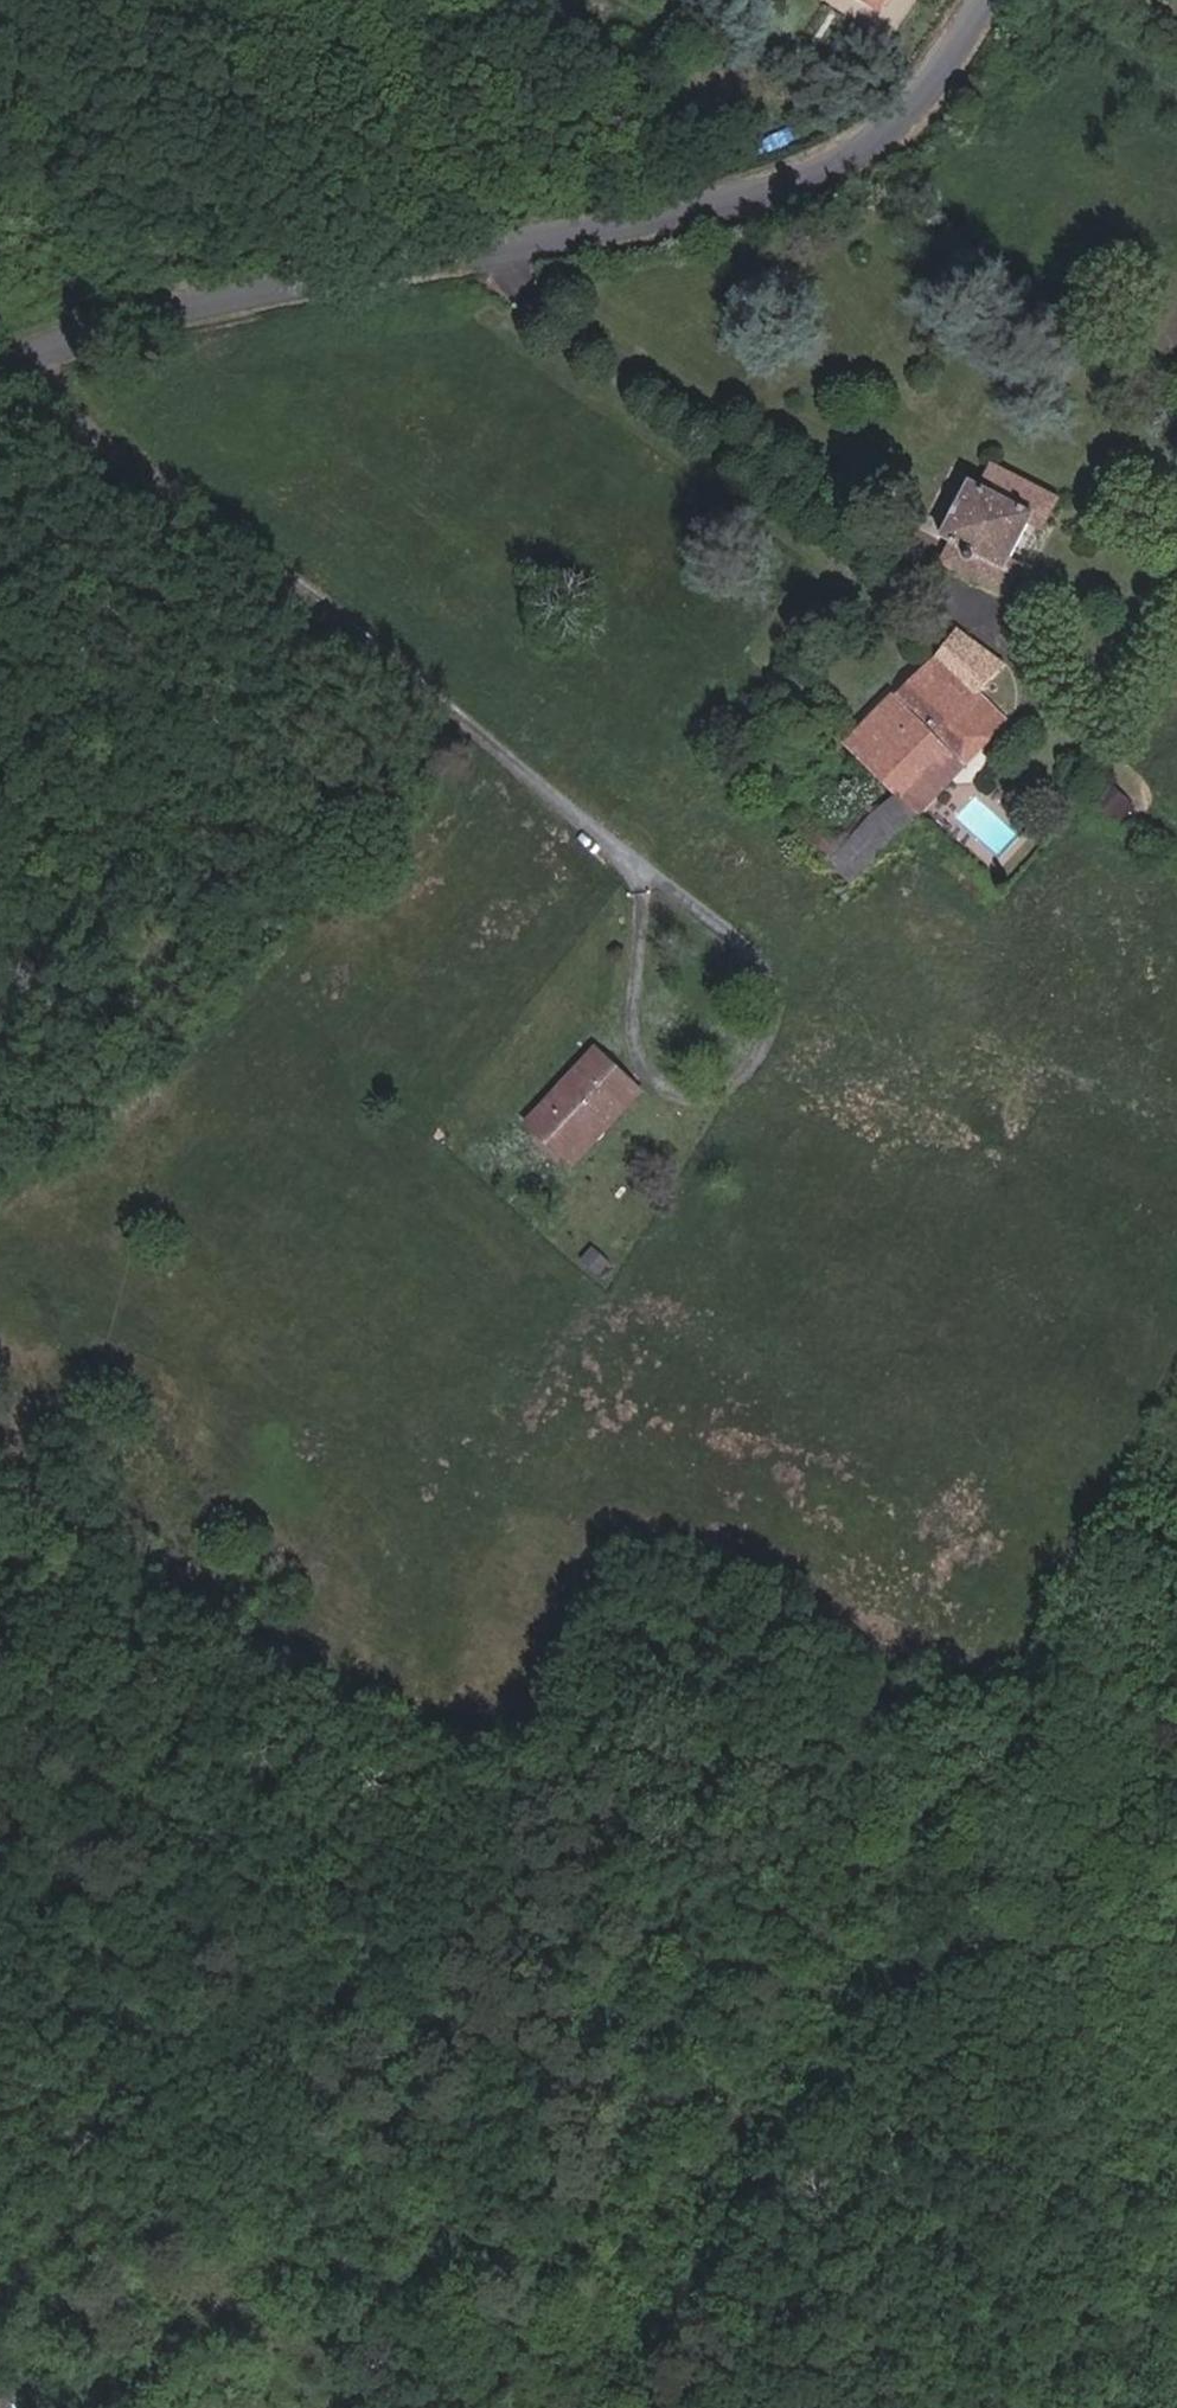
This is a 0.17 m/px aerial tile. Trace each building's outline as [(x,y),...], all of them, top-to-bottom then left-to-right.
[(884,0),(859,0),(879,12),(886,1),(884,0)] [(975,478),(947,533),(974,548),(969,558),(980,564),(985,556),(1010,570),(1042,512),(975,478)] [(892,739),(867,766),(923,816),(946,789),(928,772),(949,751),(967,769),(1016,719),(986,691),(1006,669),(1002,666),(964,630),(874,723),(892,739)] [(859,744),(852,753),(860,760),(867,751),(859,744)] [(946,789),(967,769),(949,751),(928,772),(946,789)] [(923,816),(867,766),(805,836),(833,862),(858,885),(923,816)] [(833,862),(805,836),(791,849),(822,875),(833,862)] [(619,1095),(635,1074),(608,1051),(545,1125),(583,1161),(631,1108),(619,1095)]
